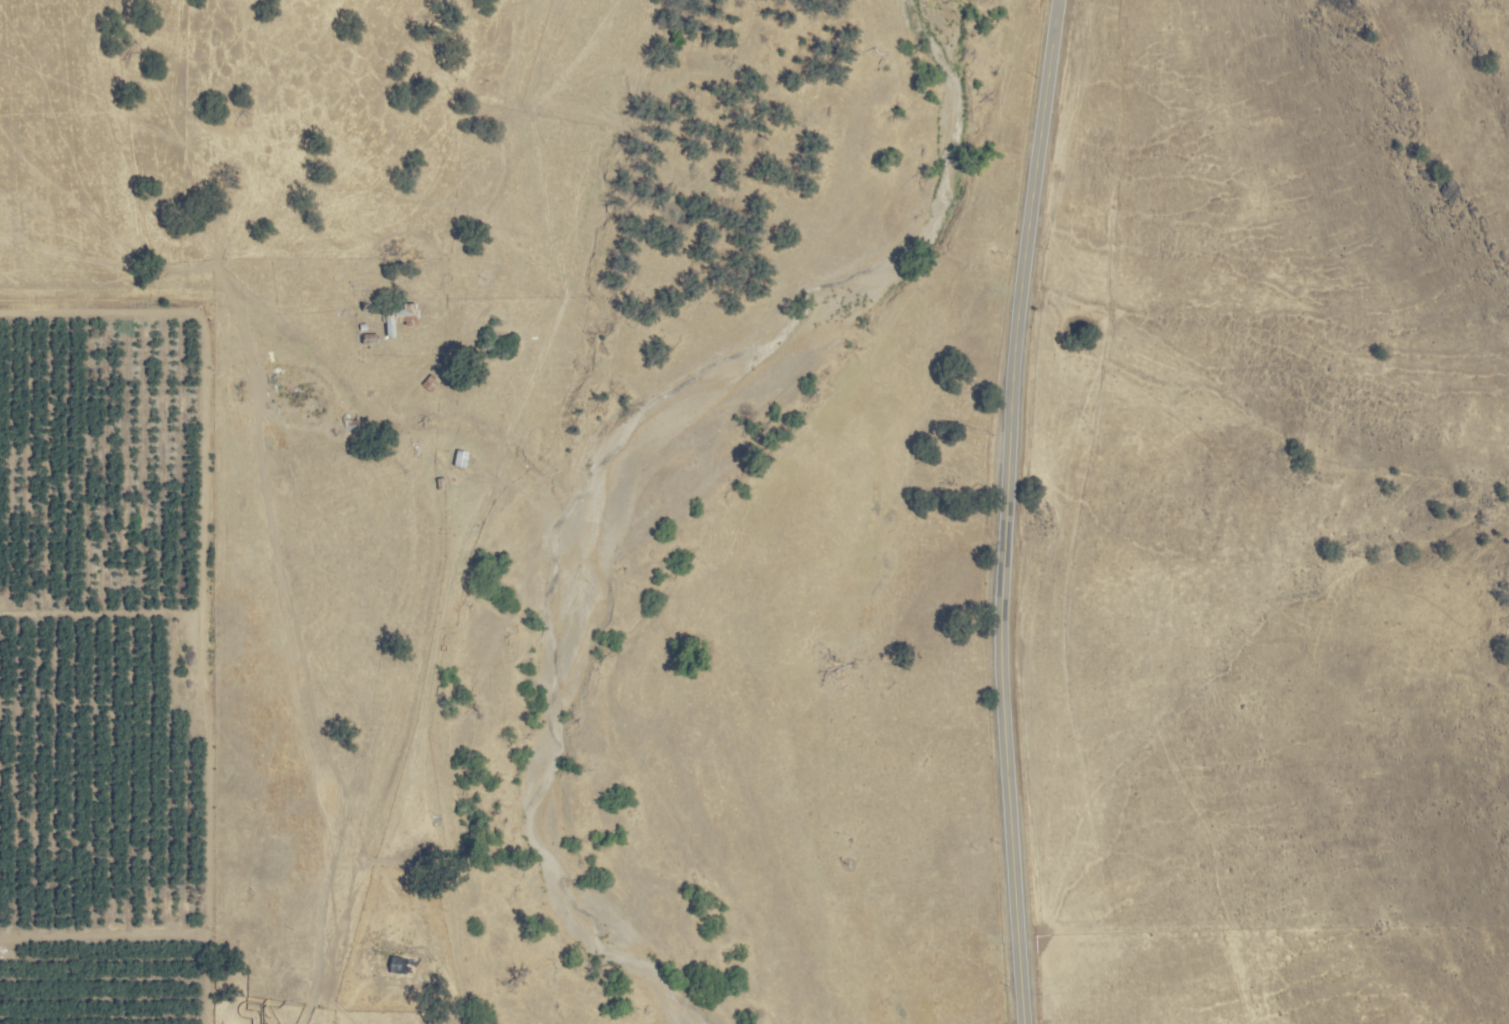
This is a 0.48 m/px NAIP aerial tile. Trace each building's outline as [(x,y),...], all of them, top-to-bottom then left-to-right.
[(384,337),(392,337),(391,322),(416,320),(415,303),(401,304),(401,313),(382,314),(384,337)] [(419,386),(429,393),(439,381),(428,374),(419,386)] [(451,466),(463,468),(466,452),(453,450),(451,466)]
